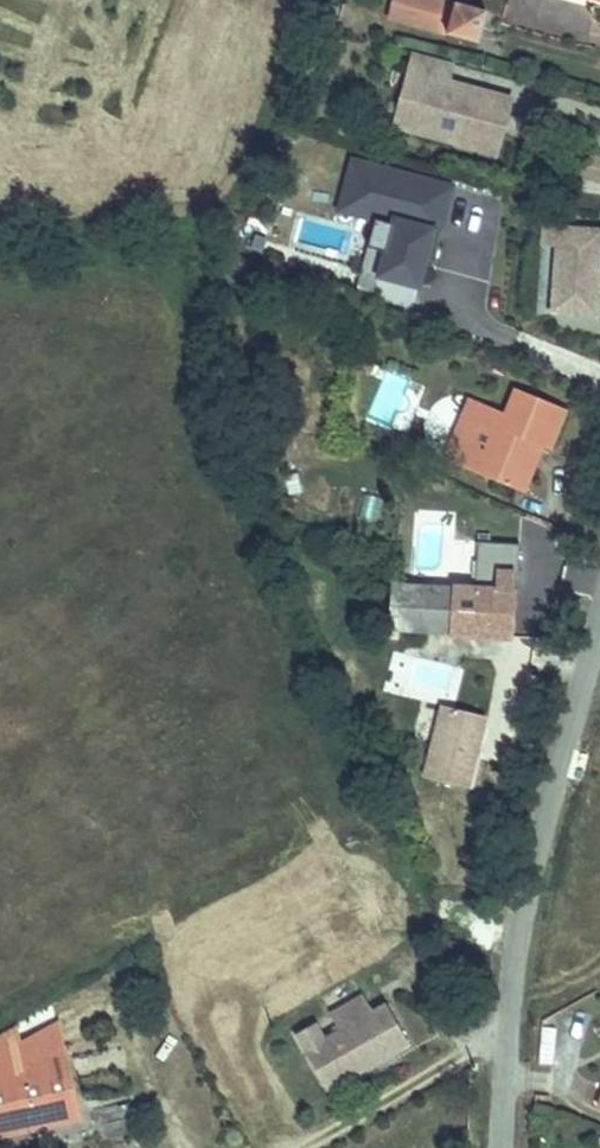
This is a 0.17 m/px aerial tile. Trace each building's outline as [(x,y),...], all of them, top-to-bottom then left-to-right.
[(399,7),(488,31),(496,0),(401,0),(399,7)] [(509,108),(464,95),(468,84),(449,78),(454,60),(435,54),(415,48),(409,68),(424,72),(411,117),(452,129),(449,139),(495,153),(509,108)] [(411,117),(424,72),(409,68),(393,122),(449,139),(452,129),(411,117)] [(432,263),(454,182),(354,156),(341,207),(376,216),(393,221),(386,247),(379,272),(420,283),(426,261),(432,263)] [(583,156),(581,184),(599,185),(599,157),(583,156)] [(386,247),(393,221),(376,216),(369,242),(386,247)] [(595,318),(598,229),(556,229),(552,318),(595,318)] [(385,368),(367,415),(395,425),(412,378),(385,368)] [(470,396),(443,458),(527,490),(546,444),(552,446),(569,402),(521,383),(507,411),(470,396)] [(394,591),(388,645),(402,647),(402,640),(511,646),(518,581),(498,579),(498,595),(394,591)] [(406,682),(449,692),(454,669),(411,659),(406,682)] [(460,793),(482,723),(440,709),(418,780),(460,793)] [(355,997),(285,1038),(317,1094),(382,1057),(359,1019),(365,1015),(355,997)] [(543,1028),(541,1062),(553,1063),(556,1029),(543,1028)] [(0,1069),(0,1128),(81,1113),(70,1055),(0,1069)] [(103,1138),(127,1140),(130,1108),(106,1106),(103,1138)]
